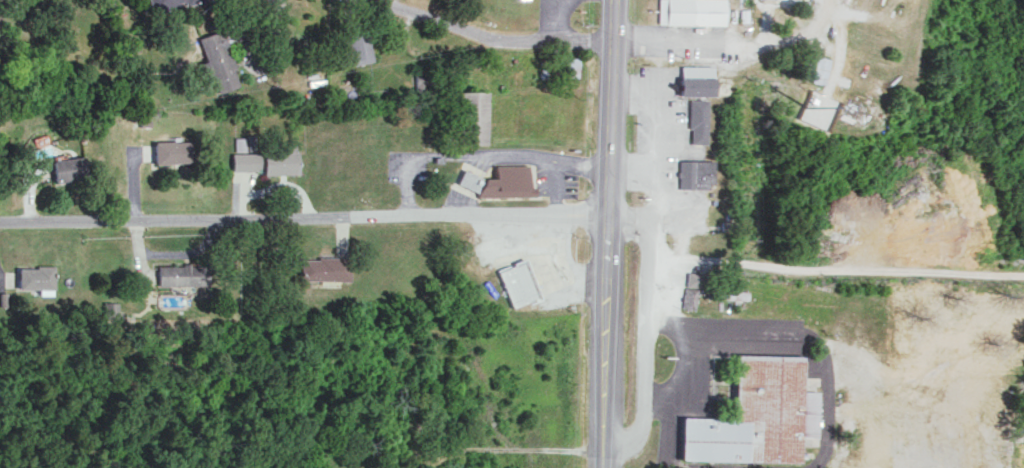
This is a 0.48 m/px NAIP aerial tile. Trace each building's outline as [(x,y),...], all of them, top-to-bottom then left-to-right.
[(207,0),(149,0),(151,10),(207,0)] [(723,0),(657,0),(657,24),(723,24),(723,0)] [(369,60),(366,24),(345,26),(349,63),(369,60)] [(216,92),(239,85),(221,28),(198,35),(216,92)] [(828,58),(815,55),(809,81),(822,84),(828,58)] [(578,56),(558,57),(558,77),(578,76),(578,56)] [(678,65),(678,95),(711,95),(711,65),(678,65)] [(486,90),(463,90),(464,142),(487,142),(486,90)] [(798,120),(827,129),(836,99),(807,91),(798,120)] [(690,99),(689,142),(706,142),(707,99),(690,99)] [(245,150),(245,136),(234,137),(234,150),(245,150)] [(152,141),(153,163),(190,162),(190,140),(152,141)] [(230,170),(261,169),(261,173),(295,173),(294,143),(280,144),(281,151),(230,152),(230,170)] [(50,159),(53,181),(86,176),(82,155),(50,159)] [(712,159),(678,159),(678,188),(712,188),(712,159)] [(534,195),(534,186),(526,183),(526,164),(495,164),(492,170),(492,177),(483,177),(461,168),(456,183),(476,191),(476,196),(534,195)] [(348,257),(298,256),(297,279),(347,280),(348,257)] [(495,268),(510,308),(538,297),(523,258),(495,268)] [(155,284),(205,284),(206,264),(155,264),(155,284)] [(17,265),(16,288),(38,288),(38,294),(53,294),(53,266),(17,265)] [(733,276),(713,275),(713,272),(687,272),(686,287),(712,287),(712,297),(746,297),(746,290),(733,290),(733,276)] [(697,288),(686,286),(684,305),(694,306),(697,288)] [(116,302),(103,301),(102,317),(116,318),(116,302)] [(801,355),(735,354),(734,418),(680,416),(679,459),(799,461),(799,436),(814,436),(815,391),(800,391),(801,355)]
